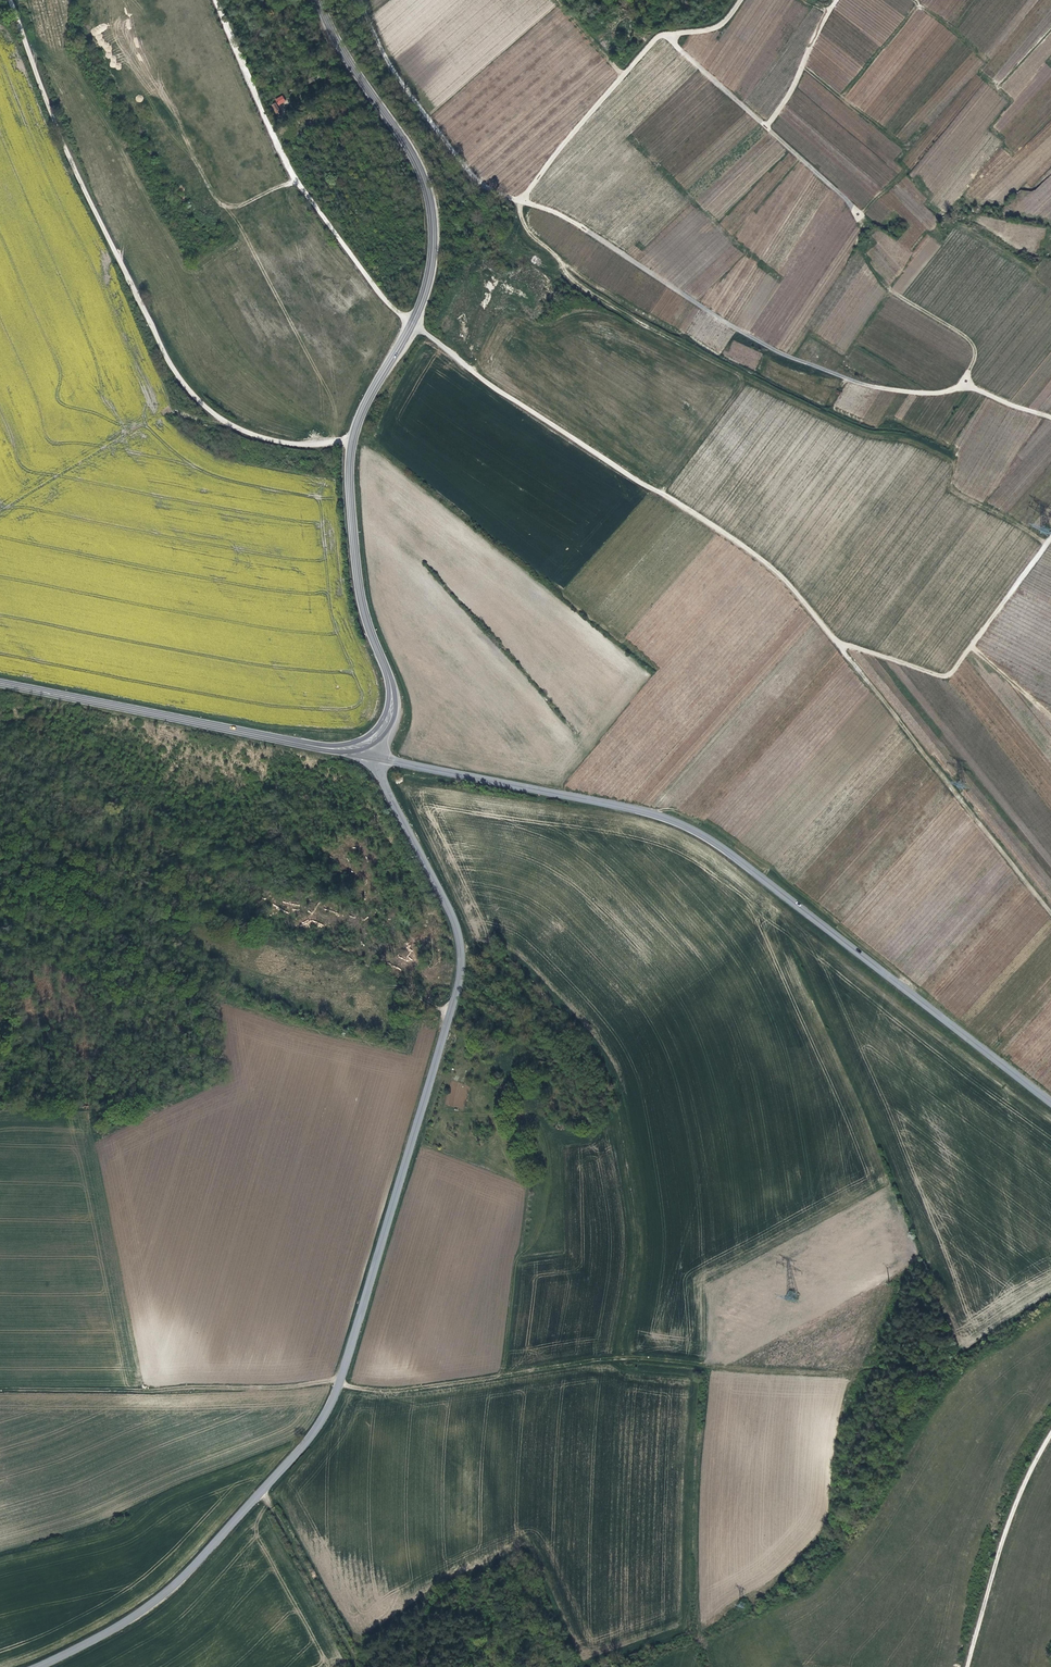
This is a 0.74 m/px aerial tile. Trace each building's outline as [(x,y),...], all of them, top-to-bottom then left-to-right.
[(279,105),(286,101),(282,95),(275,99),(279,105)] [(275,103),(271,105),(277,115),(281,113),(275,103)] [(406,958),(408,951),(400,948),(398,956),(406,958)] [(446,1101),(464,1106),(470,1085),(451,1080),(446,1101)]
